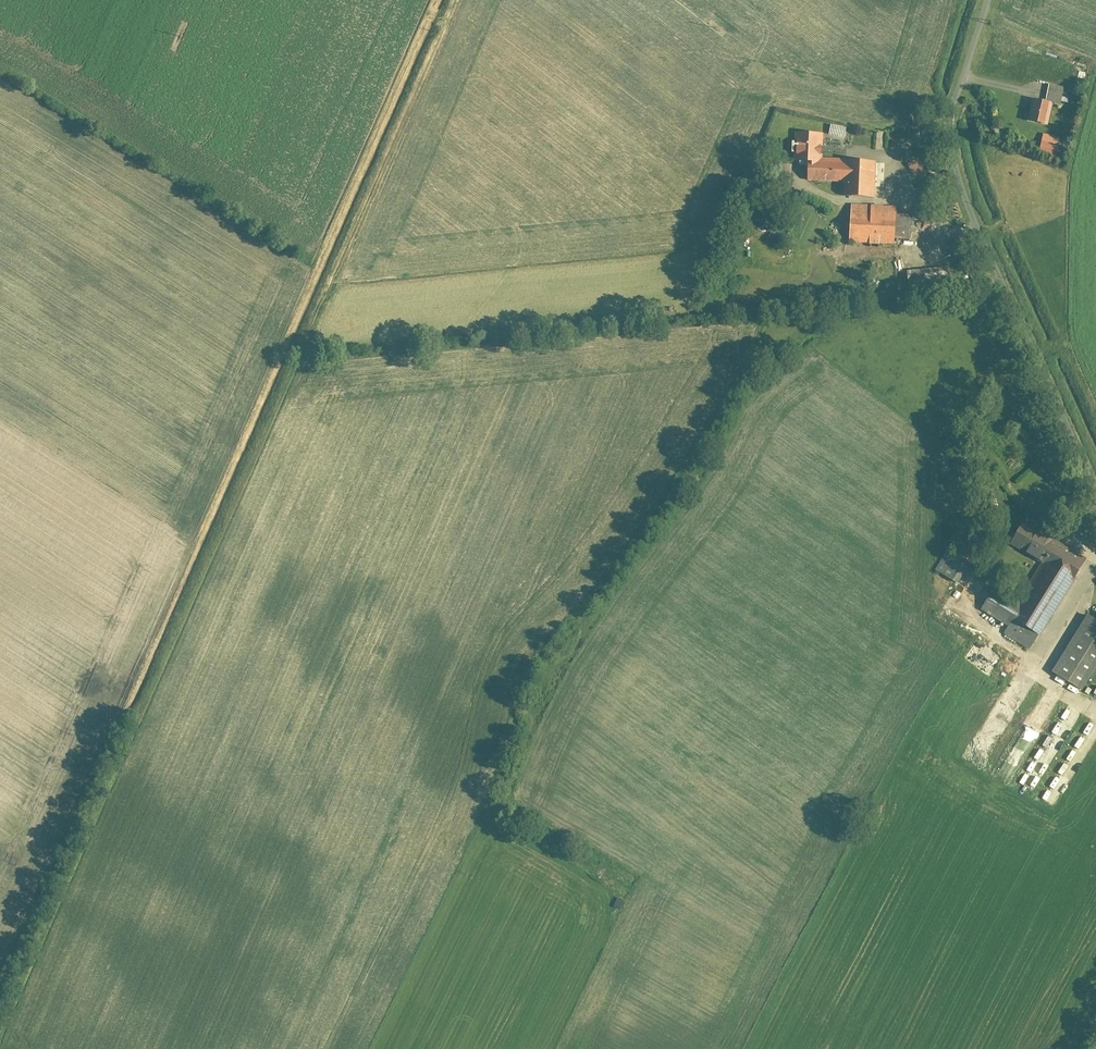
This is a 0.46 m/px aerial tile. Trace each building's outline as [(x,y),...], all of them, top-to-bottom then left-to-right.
[(1046,128),(1050,107),(1060,109),(1064,90),(1049,87),(1046,104),(1032,102),(1027,124),(1046,128)] [(806,164),(806,184),(842,185),(841,199),(873,200),(874,163),(843,162),(843,165),(819,164),(820,135),(795,134),(793,164),(806,164)] [(1043,136),(1038,155),(1055,159),(1060,141),(1043,136)] [(894,247),(895,242),(908,242),(909,218),(896,218),(896,210),(850,208),(849,245),(894,247)] [(906,273),(907,293),(947,291),(945,271),(906,273)] [(992,593),(980,614),(1008,630),(1004,637),(1032,653),(1072,583),(1084,562),(1021,526),(1008,547),(1044,567),(1020,609),(992,593)] [(971,535),(956,560),(970,568),(985,543),(971,535)] [(947,555),(935,573),(956,587),(967,569),(947,555)] [(1051,675),(1081,694),(1095,670),(1095,626),(1086,619),(1051,675)]
